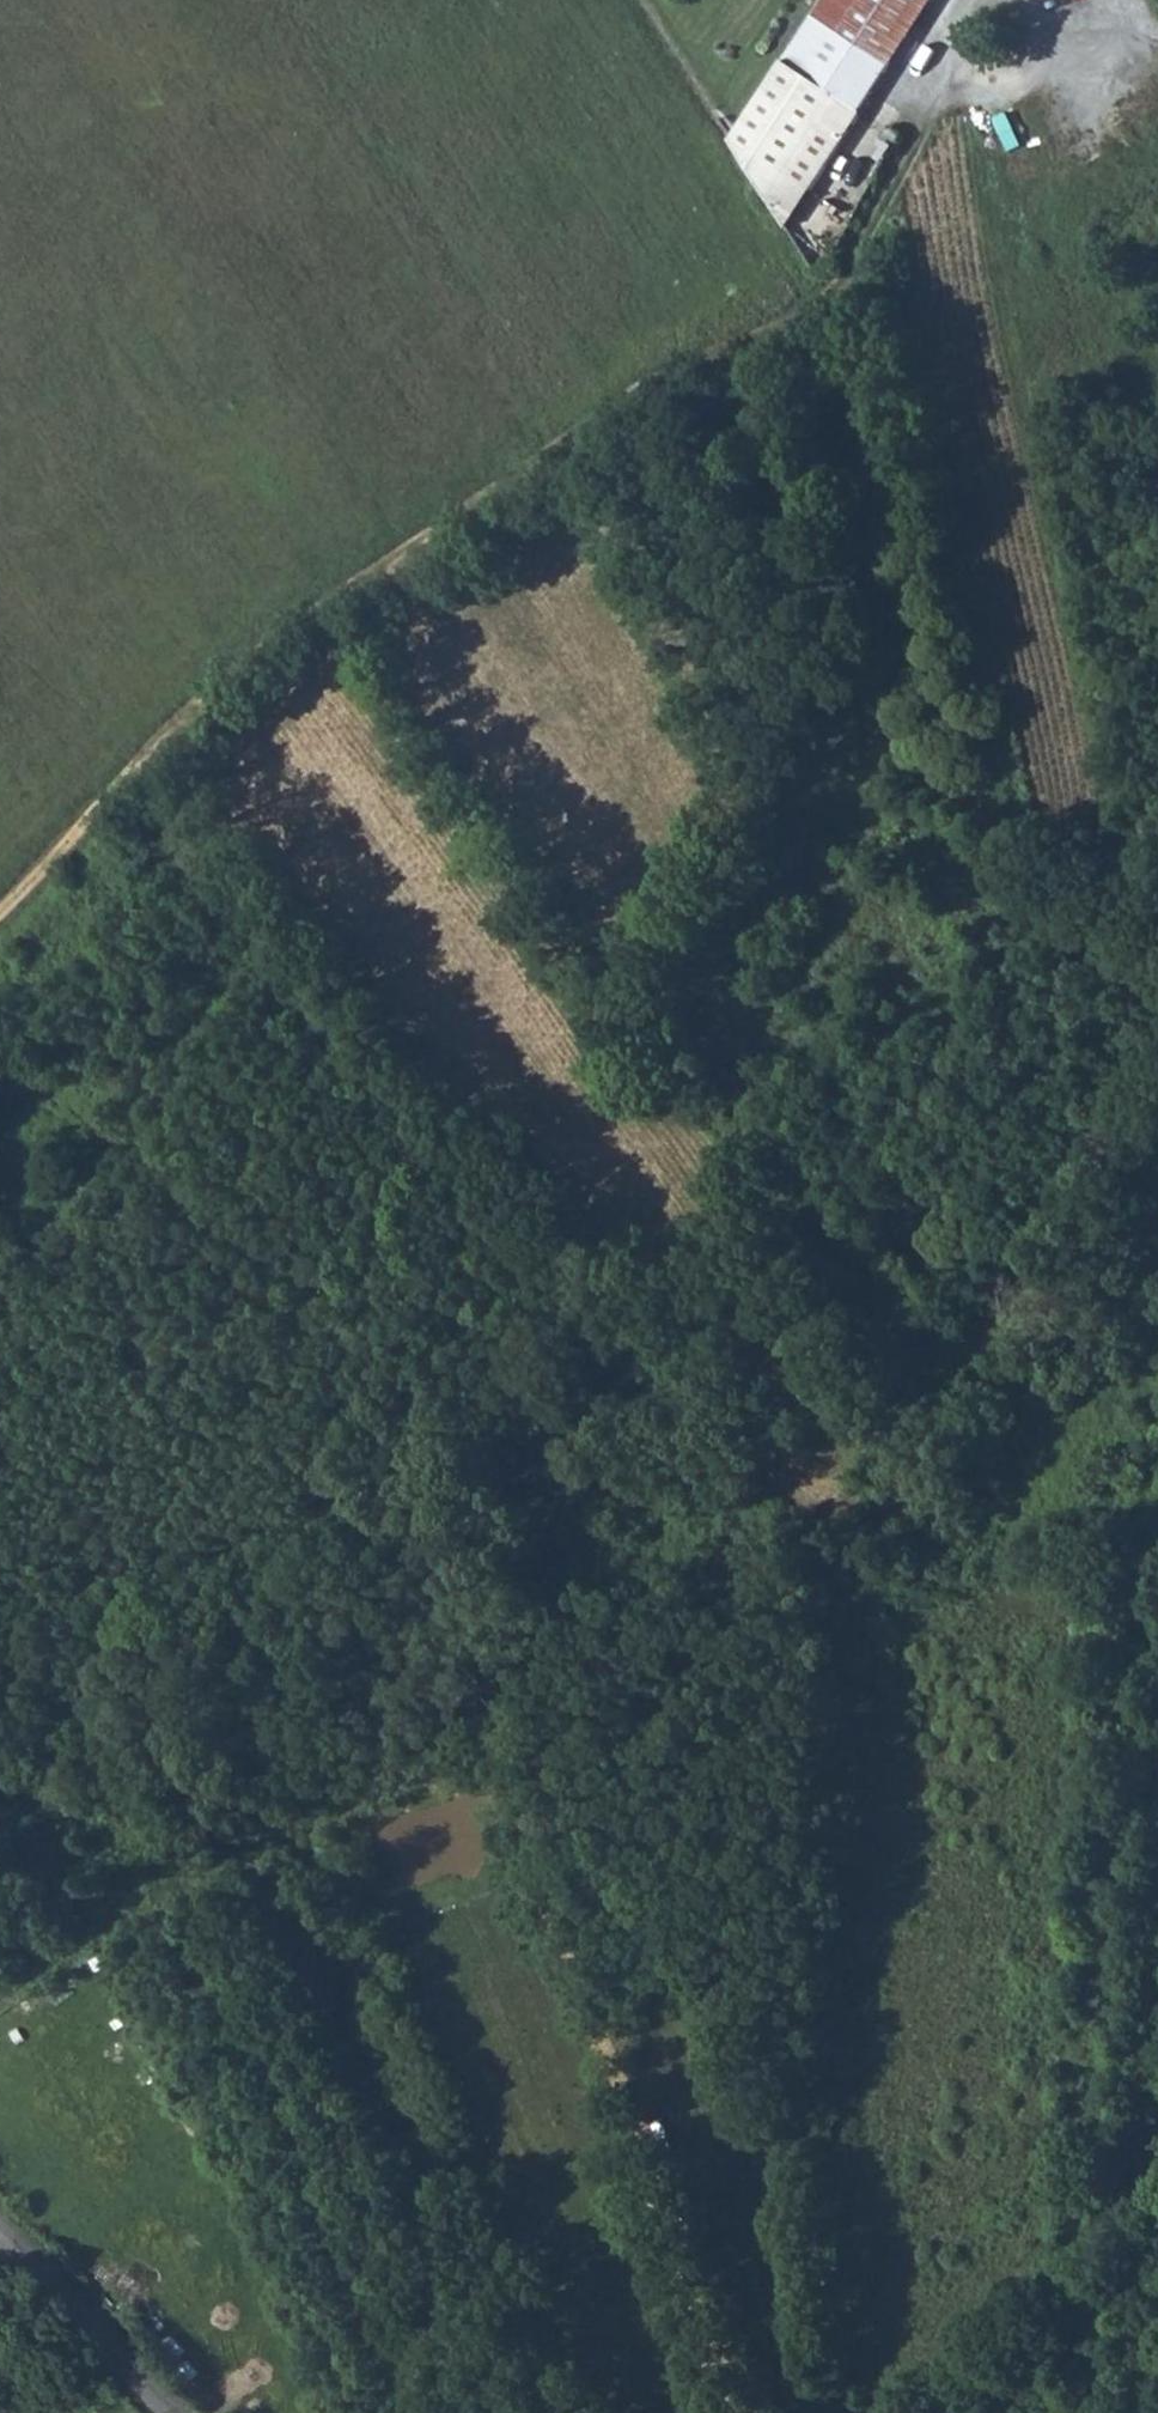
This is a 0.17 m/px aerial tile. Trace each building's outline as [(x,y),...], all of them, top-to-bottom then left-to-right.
[(785,62),(862,111),(934,0),(825,0),(785,62)] [(862,111),(785,62),(732,142),(788,228),(864,114),(862,111)]
